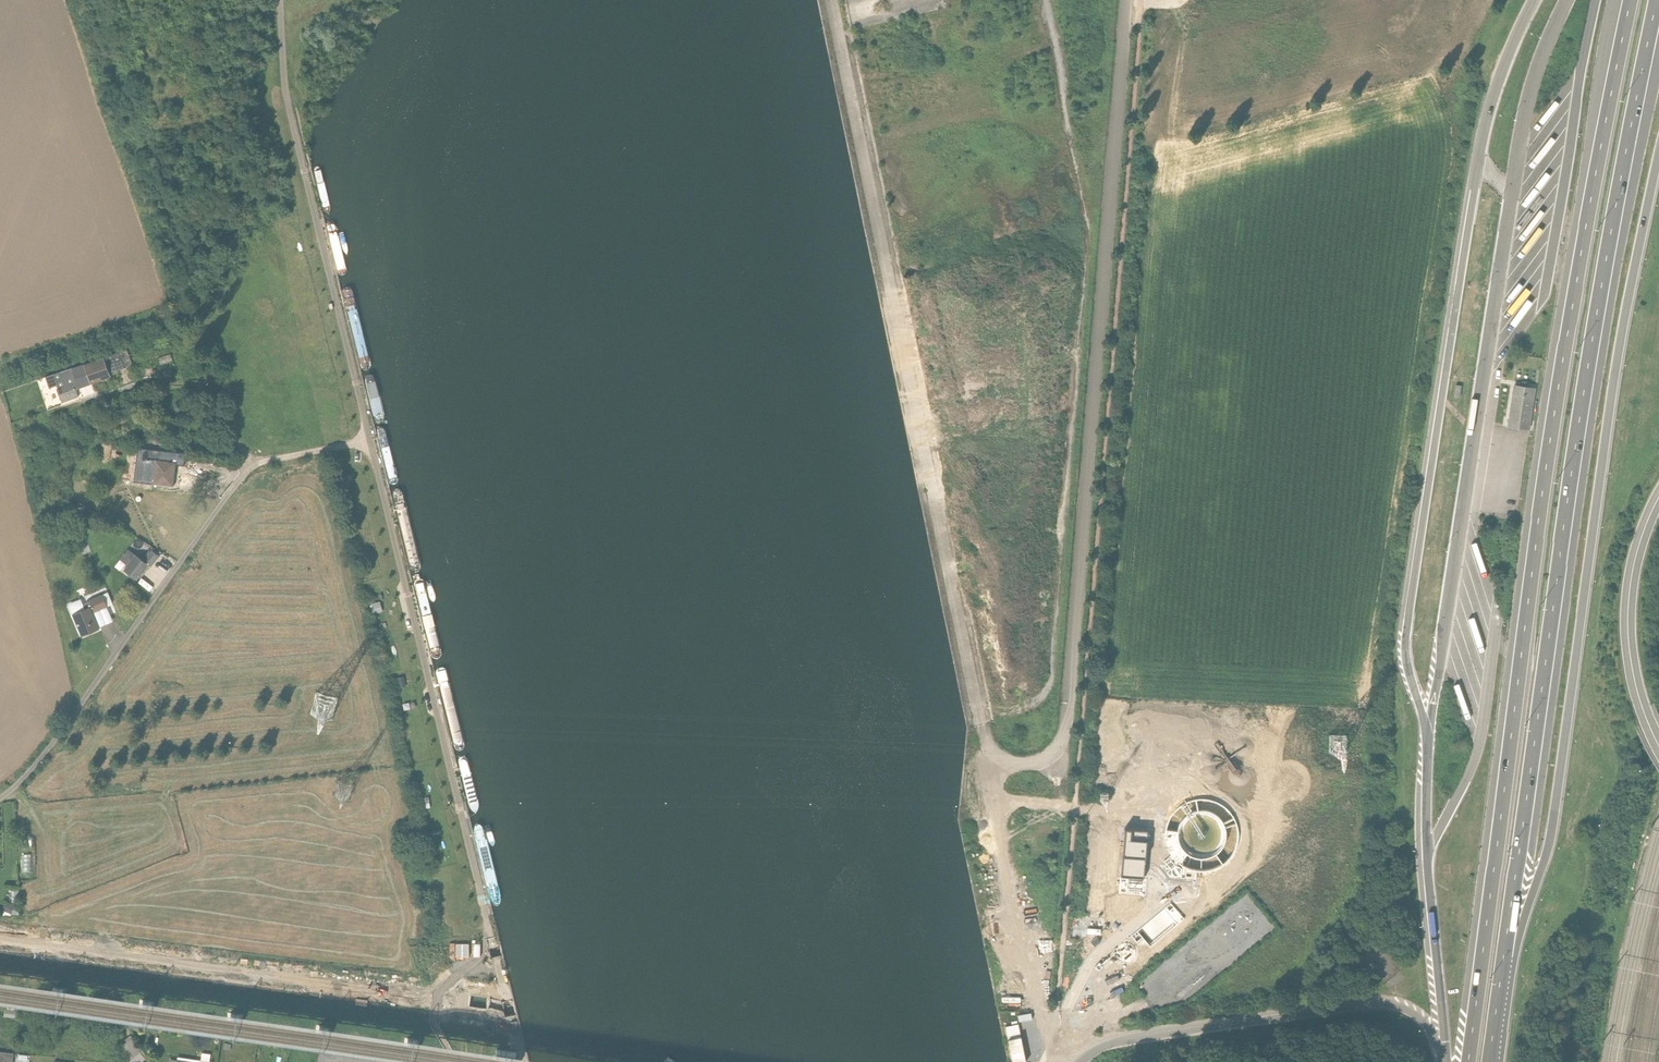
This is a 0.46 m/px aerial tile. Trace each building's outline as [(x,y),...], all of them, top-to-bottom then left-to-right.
[(121,352),(103,358),(109,374),(126,368),(121,352)] [(103,358),(85,364),(92,383),(110,377),(109,374),(103,358)] [(85,364),(72,369),(79,388),(92,383),(85,364)] [(72,369),(45,378),(48,388),(55,385),(61,402),(78,397),(73,380),(75,379),(72,369)] [(369,373),(366,373),(364,376),(364,379),(373,416),(375,418),(378,419),(380,419),(383,417),(383,413),(373,377),(372,374),(369,373)] [(1511,384),(1505,426),(1526,429),(1532,387),(1511,384)] [(138,449),(137,458),(146,460),(175,463),(176,454),(138,449)] [(144,482),(146,460),(136,459),(134,481),(144,482)] [(175,463),(155,461),(153,484),(173,486),(175,463)] [(139,558),(136,555),(127,548),(123,554),(131,561),(123,570),(136,580),(148,566),(139,558)] [(147,549),(143,553),(155,563),(158,559),(147,549)] [(143,553),(139,558),(148,566),(151,568),(155,563),(143,553)] [(419,578),(417,579),(416,580),(415,581),(414,583),(414,585),(432,656),(433,658),(434,659),(435,660),(437,660),(439,660),(440,659),(441,657),(442,656),(442,654),(442,653),(425,583),(424,582),(423,580),(422,579),(421,578),(419,578)] [(84,607),(84,610),(72,615),(81,638),(99,630),(93,614),(107,608),(102,595),(89,600),(89,601),(86,602),(84,604),(84,606),(84,607)] [(375,610),(384,609),(382,599),(374,601),(375,610)] [(480,823),(478,823),(476,824),(475,826),(474,831),(491,901),(494,905),(497,906),(499,904),(500,899),(485,830),(482,825),(480,823)] [(26,862),(26,857),(24,857),(24,872),(32,872),(32,862),(26,862)] [(21,907),(5,904),(3,912),(19,915),(21,907)]
